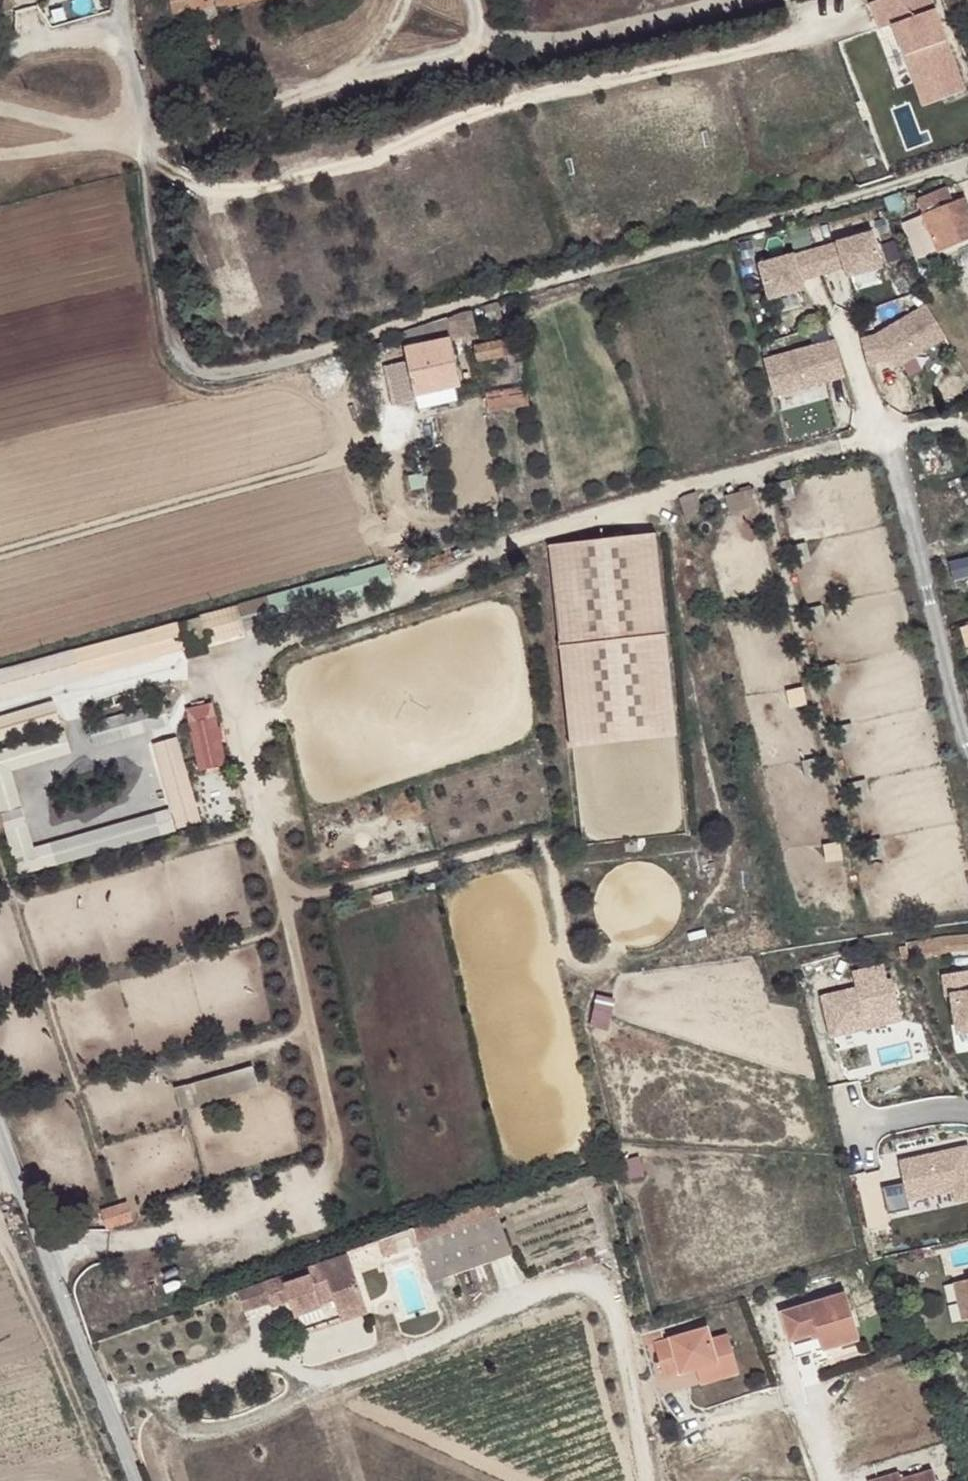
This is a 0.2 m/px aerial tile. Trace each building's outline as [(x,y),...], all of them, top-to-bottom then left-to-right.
[(173,14),(250,0),(170,0),(173,14)] [(941,0),(880,0),(879,0),(889,27),(902,21),(924,79),(943,72),(952,96),(967,90),(967,72),(941,0)] [(197,21),(195,10),(189,11),(192,22),(197,21)] [(943,72),(924,79),(934,103),(952,96),(943,72)] [(938,252),(967,240),(967,206),(965,198),(953,203),(948,189),(923,199),(928,213),(923,215),(938,252)] [(872,233),(838,243),(845,269),(848,278),(883,267),(872,233)] [(838,243),(794,256),(802,282),(845,269),(838,243)] [(794,256),(761,267),(771,301),(805,291),(802,282),(794,256)] [(946,338),(927,305),(877,335),(893,360),(897,368),(946,338)] [(402,332),(405,349),(452,340),(448,322),(402,332)] [(893,360),(877,335),(861,340),(869,367),(893,360)] [(521,337),(474,347),(477,361),(524,351),(521,337)] [(411,376),(415,396),(456,387),(461,386),(452,340),(405,349),(411,376)] [(835,341),(819,346),(830,383),(845,378),(835,341)] [(819,346),(764,362),(774,399),(830,383),(819,346)] [(416,402),(415,396),(411,376),(394,379),(399,405),(416,402)] [(459,401),(456,387),(415,396),(416,402),(418,410),(459,401)] [(487,393),(489,409),(528,405),(527,389),(487,393)] [(680,498),(687,518),(702,513),(696,493),(680,498)] [(550,545),(570,749),(670,739),(650,536),(550,545)] [(946,562),(950,582),(967,578),(967,557),(946,562)] [(177,624),(112,642),(118,661),(183,643),(177,624)] [(112,642),(0,672),(0,700),(80,678),(80,672),(118,661),(112,642)] [(162,704),(90,726),(94,740),(167,719),(162,704)] [(212,705),(187,710),(200,769),(225,764),(212,705)] [(0,723),(0,739),(58,722),(53,707),(0,723)] [(64,733),(0,752),(0,807),(20,874),(174,830),(170,815),(30,855),(4,767),(69,748),(64,733)] [(176,739),(160,742),(183,827),(199,822),(176,739)] [(250,1068),(176,1090),(181,1107),(255,1085),(250,1068)] [(510,1253),(491,1201),(412,1228),(431,1281),(510,1253)] [(104,1215),(104,1219),(106,1222),(108,1224),(112,1226),(131,1220),(126,1204),(107,1210),(105,1213),(104,1215)] [(390,1236),(378,1241),(384,1257),(396,1252),(393,1243),(390,1236)] [(348,1253),(281,1275),(289,1300),(294,1316),(321,1306),(318,1299),(332,1294),(338,1311),(364,1302),(348,1253)] [(281,1275),(263,1282),(270,1301),(269,1302),(270,1306),(289,1300),(281,1275)] [(953,1283),(962,1321),(967,1320),(967,1279),(953,1283)] [(240,1290),(237,1291),(243,1311),(269,1302),(270,1301),(263,1282),(240,1290)] [(797,1360),(862,1341),(849,1298),(784,1318),(797,1360)] [(364,1302),(338,1311),(341,1321),(367,1312),(364,1302)] [(657,1347),(666,1381),(698,1372),(737,1361),(731,1338),(713,1343),(710,1332),(657,1347)] [(737,1361),(698,1372),(703,1387),(742,1376),(737,1361)]
